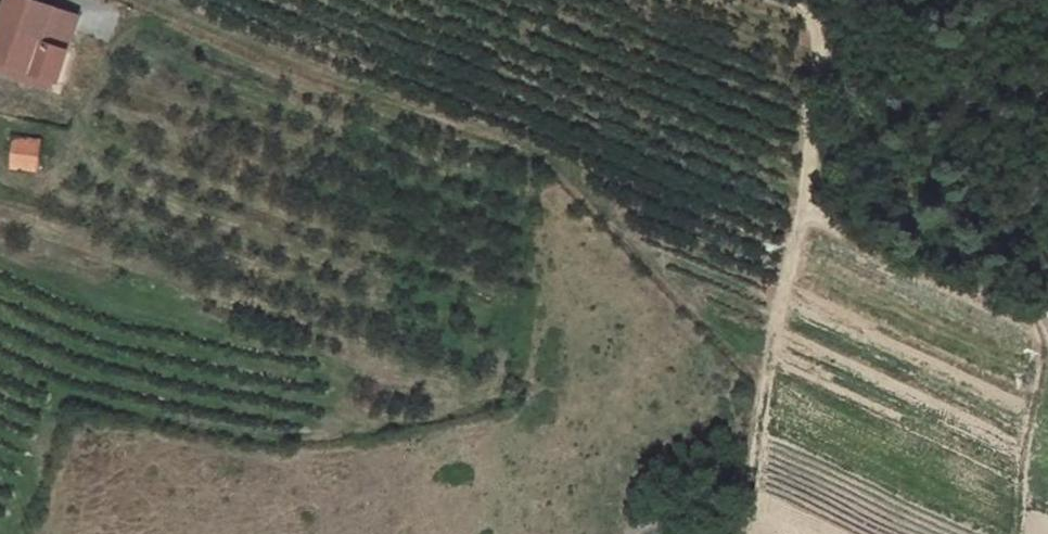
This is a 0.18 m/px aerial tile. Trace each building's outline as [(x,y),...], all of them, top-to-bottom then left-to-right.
[(59,75),(70,43),(41,34),(55,0),(0,0),(0,10),(2,10),(0,17),(0,66),(5,57),(59,75)] [(70,43),(82,6),(56,0),(55,0),(41,34),(70,43)] [(13,164),(40,167),(42,139),(14,138),(13,164)]
